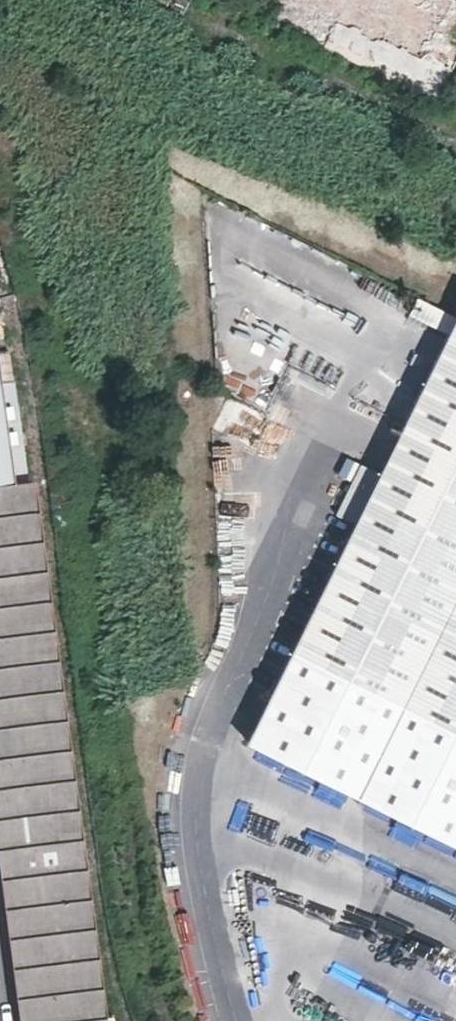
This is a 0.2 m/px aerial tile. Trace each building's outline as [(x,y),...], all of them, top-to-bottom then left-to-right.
[(439,99),(455,58),(455,0),(287,0),(274,31),(439,99)] [(411,314),(430,319),(435,303),(415,298),(411,314)] [(379,471),(361,463),(336,513),(355,522),(292,651),(248,741),(384,807),(399,814),(455,842),(455,315),(379,471)] [(0,380),(0,751),(36,1020),(88,1020),(15,481),(1,380),(0,380)] [(265,414),(227,395),(212,427),(250,445),(265,414)] [(15,481),(88,1020),(107,1020),(34,479),(15,481)] [(0,751),(0,865),(21,1020),(36,1020),(0,751)]
